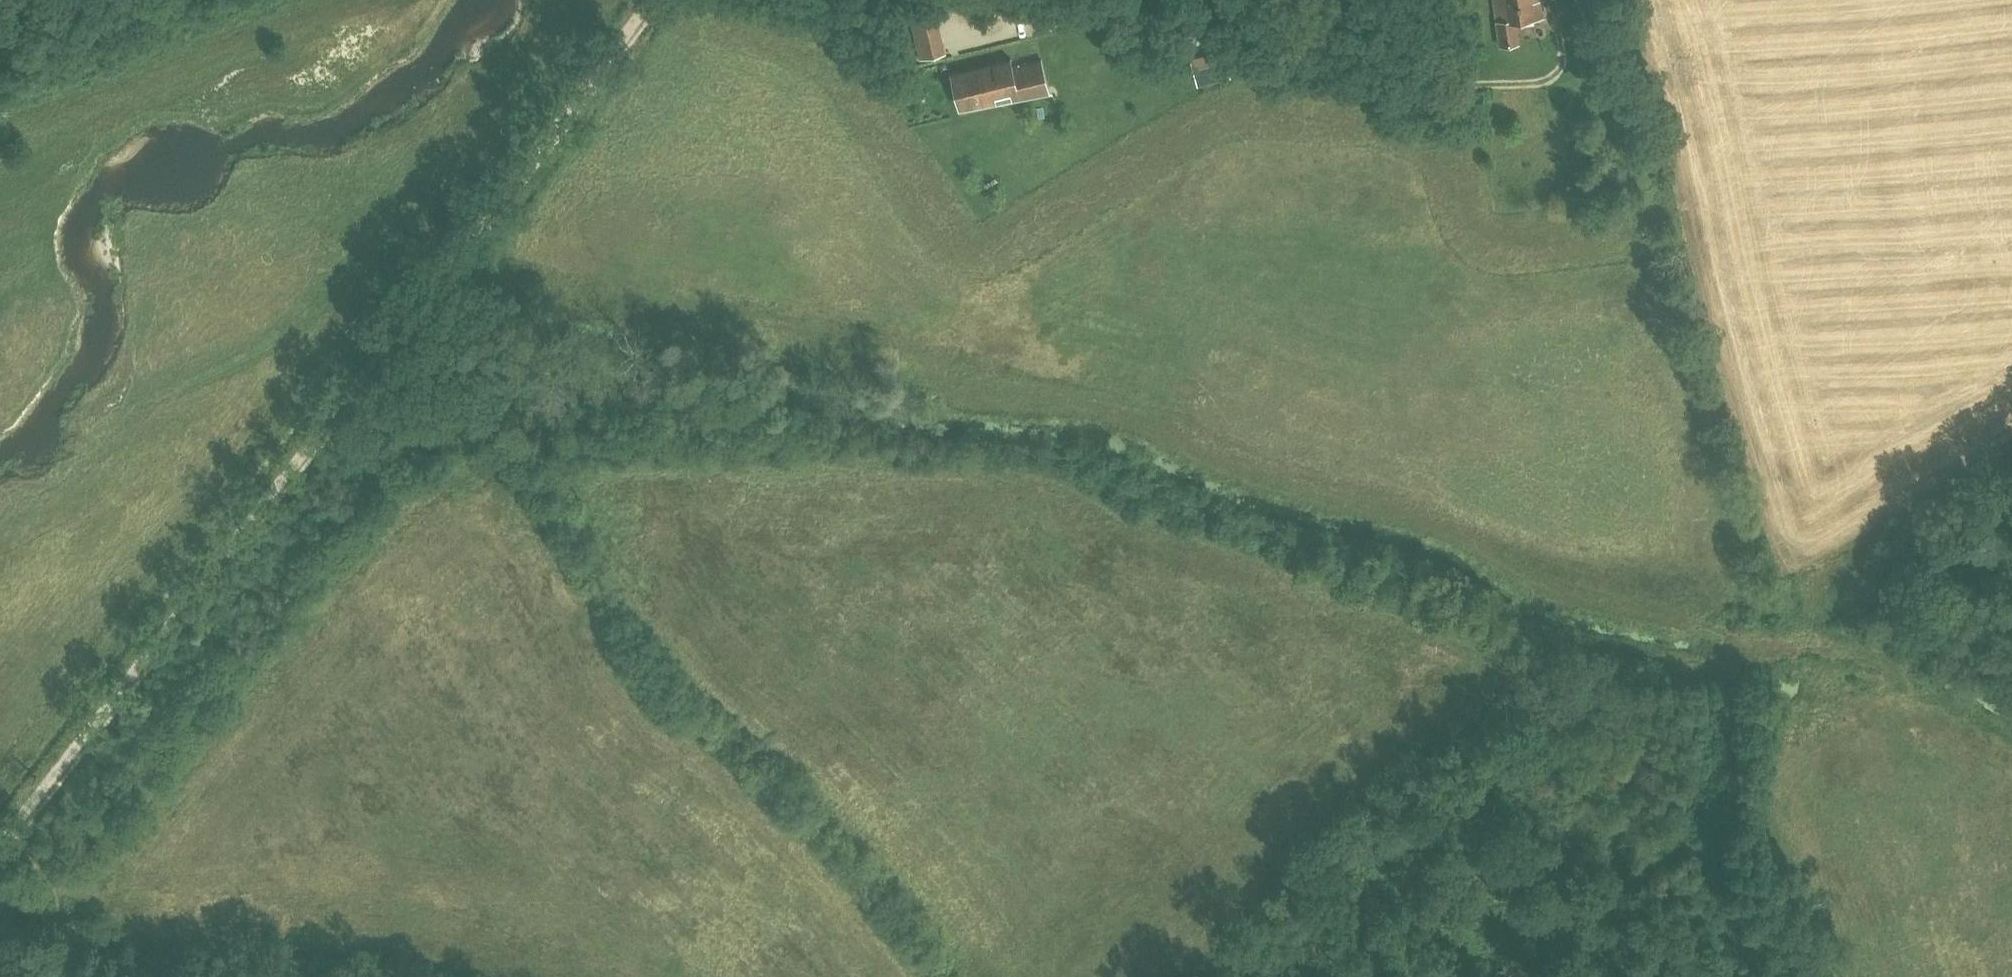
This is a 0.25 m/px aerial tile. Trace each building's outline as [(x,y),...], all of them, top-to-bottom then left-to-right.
[(1543,16),(1541,0),(1494,0),(1500,45),(1518,43),(1515,20),(1543,16)] [(935,10),(910,16),(915,35),(926,33),(940,29),(935,10)] [(968,75),(955,79),(961,105),(995,99),(993,91),(1013,86),(1016,98),(1046,91),(1038,61),(1042,60),(1042,58),(1041,58),(1012,66),(1011,66),(1010,60),(1012,59),(1011,58),(966,69),(967,73),(968,73),(968,75)]
